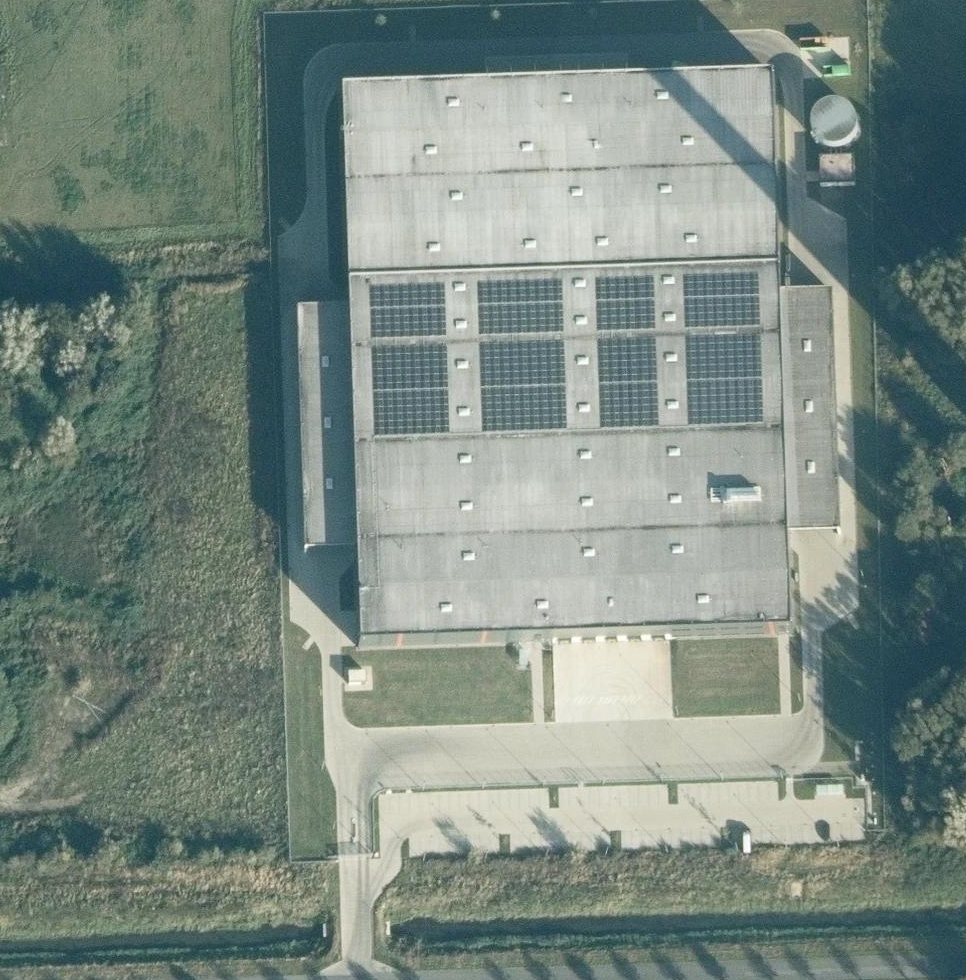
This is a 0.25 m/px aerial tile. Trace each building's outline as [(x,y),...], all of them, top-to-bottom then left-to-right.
[(354,551),(357,648),(669,636),(672,712),(778,708),(775,631),(784,630),(800,630),(797,534),(808,534),(845,532),(835,286),(793,288),(785,75),(344,91),(352,306),(328,307),(295,309),(304,553),(354,551)] [(843,148),(854,143),(862,134),(864,123),(861,111),(851,102),(838,99),(825,103),(816,114),(815,128),(821,140),(831,147),(843,148)] [(823,155),(823,180),(857,180),(857,155),(823,155)]
